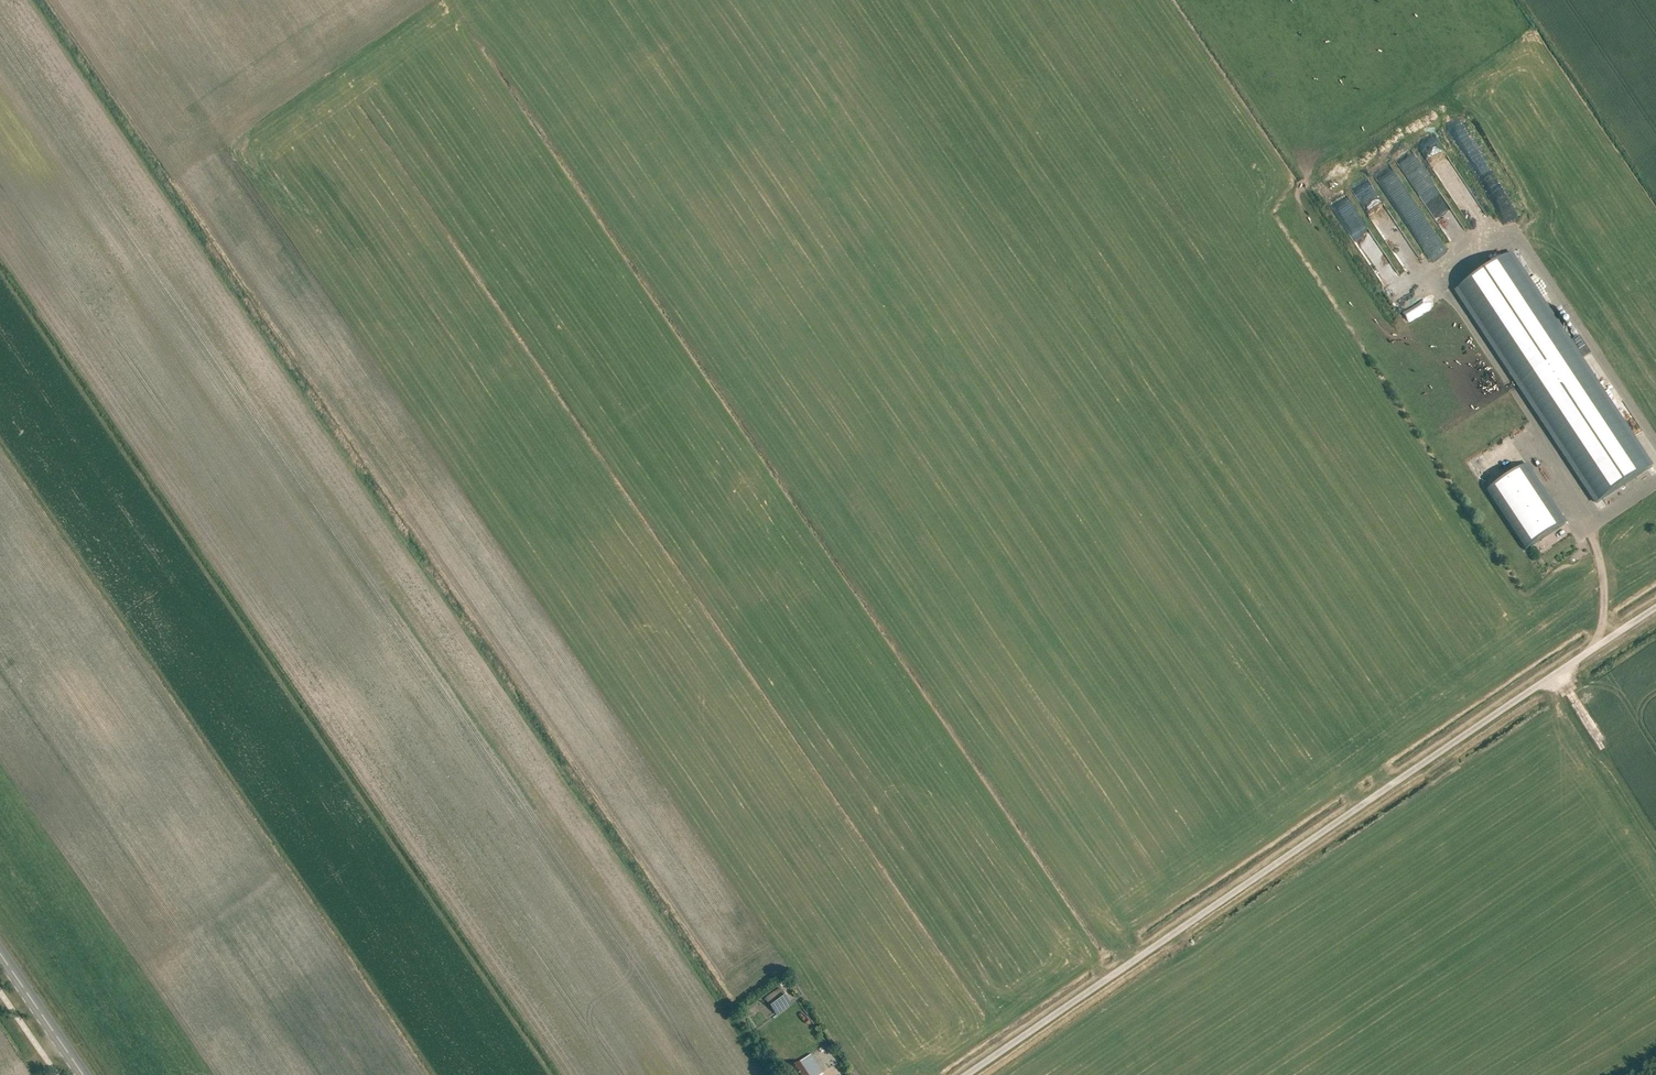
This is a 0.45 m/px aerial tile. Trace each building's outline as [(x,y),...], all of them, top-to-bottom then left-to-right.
[(1417,191),(1420,189),(1413,178),(1426,170),(1415,152),(1399,163),(1417,191)] [(1378,178),(1394,203),(1407,195),(1411,200),(1413,198),(1394,168),(1378,178)] [(1333,201),(1381,288),(1398,279),(1350,192),(1333,201)] [(1597,503),(1652,467),(1582,360),(1591,353),(1579,336),(1570,342),(1511,253),(1456,290),(1597,503)] [(1553,511),(1515,536),(1525,551),(1534,545),(1542,540),(1549,535),(1566,524),(1566,523),(1563,525),(1553,511)] [(770,1006),(785,995),(779,988),(765,999),(770,1006)] [(792,1004),(785,995),(770,1006),(777,1015),(792,1004)] [(823,1072),(810,1054),(800,1061),(810,1074),(819,1074),(823,1072)] [(799,1061),(788,1068),(792,1074),(809,1074),(799,1061)]
